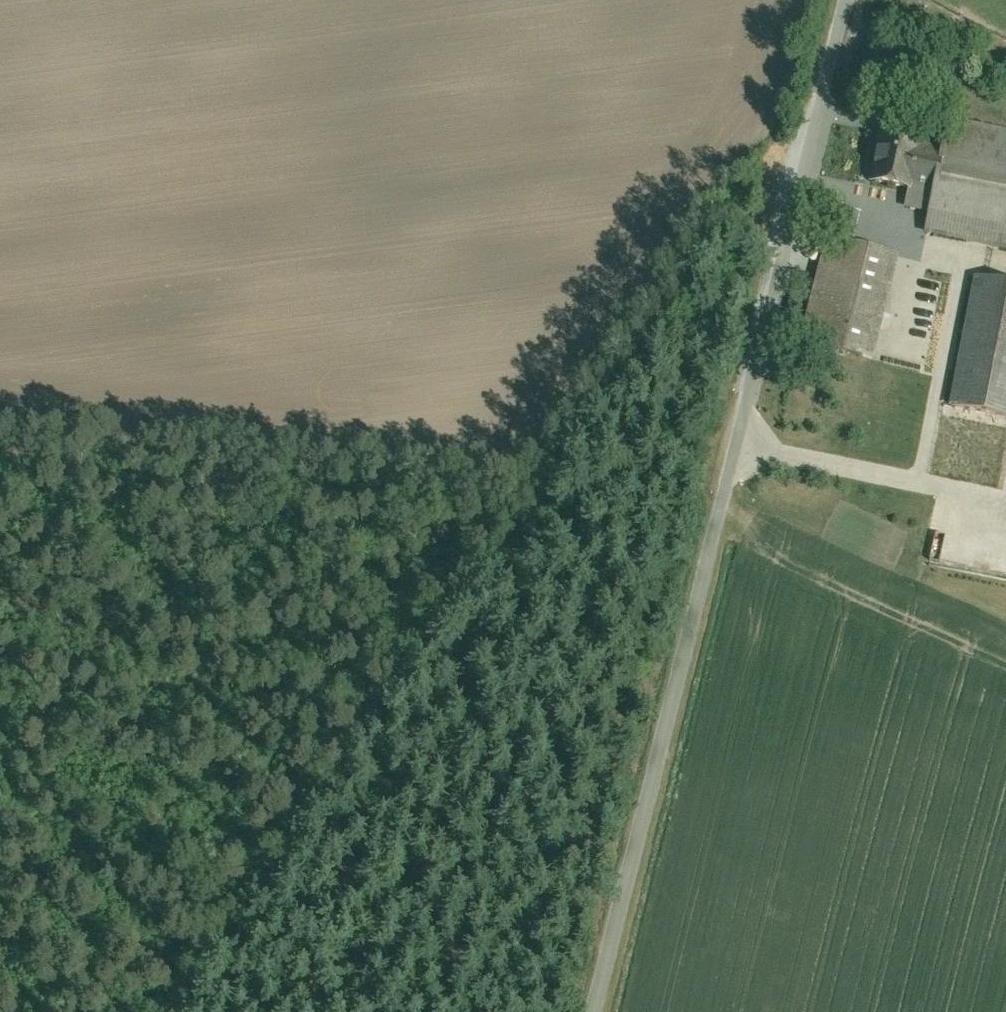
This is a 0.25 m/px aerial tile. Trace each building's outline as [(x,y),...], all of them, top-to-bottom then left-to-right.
[(936,223),(1005,237),(1005,126),(953,115),(945,154),(920,149),(922,136),(893,130),(883,180),(918,187),(915,204),(939,209),(936,223)] [(834,214),(806,341),(880,358),(903,251),(860,242),(864,221),(834,214)] [(982,275),(956,397),(1005,407),(1005,280),(982,275)]
